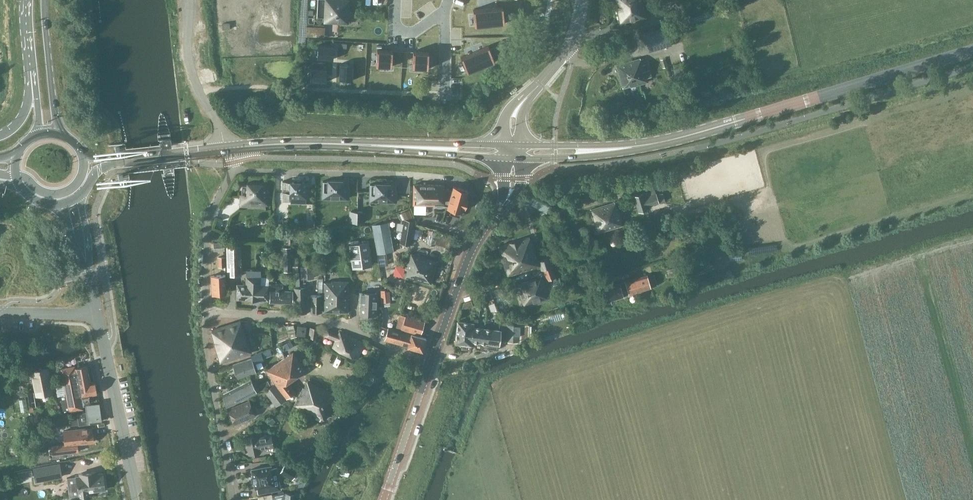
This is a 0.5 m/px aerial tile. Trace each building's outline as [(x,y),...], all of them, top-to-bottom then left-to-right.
[(348,0),(326,0),(325,21),(347,22),(348,0)] [(645,18),(642,0),(615,0),(620,23),(645,18)] [(502,7),(488,8),(490,25),(504,23),(502,7)] [(488,8),(473,10),(475,26),(490,25),(488,8)] [(322,26),(306,25),(305,35),(321,36),(322,26)] [(672,46),(668,33),(664,35),(662,31),(656,33),(656,31),(644,35),(649,52),(672,46)] [(203,67),(211,66),(209,56),(208,56),(205,42),(198,43),(203,67)] [(318,45),(317,58),(333,59),(333,46),(318,45)] [(488,46),(474,52),(481,67),(494,61),(488,46)] [(377,49),(376,66),(391,67),(392,50),(377,49)] [(413,52),(412,68),(428,69),(428,52),(413,52)] [(474,52),(461,57),(467,73),(481,67),(474,52)] [(643,58),(640,59),(639,58),(616,65),(623,89),(647,82),(646,78),(651,76),(649,71),(645,72),(642,65),(644,64),(643,58)] [(340,64),(339,79),(352,80),(353,65),(340,64)] [(311,68),(310,81),(326,82),(326,68),(311,68)] [(289,192),(289,198),(306,198),(307,181),(289,181),(282,181),(282,192),(289,192)] [(347,181),(329,181),(322,181),(322,192),(329,192),(329,198),(346,198),(347,181)] [(390,183),(374,182),(374,184),(369,184),(368,202),(395,203),(395,202),(397,202),(397,190),(396,190),(396,183),(390,183)] [(242,184),(241,201),(265,202),(266,184),(249,184),(249,185),(242,184)] [(446,205),(451,189),(444,187),(444,184),(413,184),(412,205),(434,205),(443,205),(446,205)] [(453,185),(451,189),(446,205),(446,207),(461,212),(462,208),(464,209),(468,197),(466,196),(468,190),(453,185)] [(643,197),(642,194),(634,196),(638,211),(647,209),(645,203),(657,200),(655,194),(643,197)] [(598,233),(623,225),(618,208),(616,209),(614,202),(591,209),(598,233)] [(469,205),(465,219),(473,221),(477,208),(469,205)] [(404,219),(402,231),(411,233),(413,221),(412,221),(412,218),(408,217),(408,220),(404,219)] [(386,251),(392,250),(391,244),(387,223),(373,226),(371,226),(377,253),(386,251)] [(409,245),(411,233),(402,231),(400,243),(409,245)] [(532,245),(529,237),(498,246),(508,276),(539,265),(541,269),(543,268),(547,281),(555,278),(548,258),(538,261),(533,244),(532,245)] [(214,251),(225,251),(224,242),(213,243),(214,251)] [(349,245),(352,268),(372,265),(368,243),(349,245)] [(227,276),(241,276),(240,246),(226,246),(227,276)] [(283,273),(291,272),(291,251),(283,251),(283,273)] [(386,251),(377,253),(379,267),(388,265),(386,251)] [(437,261),(411,254),(406,270),(407,270),(405,277),(431,284),(437,261)] [(301,279),(314,279),(313,265),(300,266),(301,279)] [(299,284),(298,272),(298,266),(292,266),(294,288),(295,312),(307,313),(305,287),(300,288),(299,284)] [(668,277),(676,275),(675,268),(666,270),(668,277)] [(268,300),(268,291),(269,285),(268,285),(260,285),(261,271),(246,271),(245,284),(237,284),(236,299),(245,299),(259,300),(268,300)] [(654,274),(647,276),(647,275),(625,281),(625,282),(603,288),(607,301),(629,294),(650,288),(650,287),(657,285),(654,274)] [(212,295),(226,294),(225,275),(211,275),(212,295)] [(524,308),(550,300),(542,277),(536,279),(536,278),(517,284),(524,308)] [(348,312),(348,282),(332,281),(332,283),(324,283),(324,312),(348,312)] [(268,284),(268,285),(269,285),(268,291),(271,291),(270,302),(291,303),(292,291),(282,291),(283,284),(268,284)] [(390,302),(389,291),(386,291),(385,289),(379,290),(381,303),(383,302),(390,302)] [(376,315),(376,293),(360,292),(360,302),(361,302),(361,314),(376,315)] [(321,312),(321,295),(311,295),(311,312),(321,312)] [(471,301),(463,303),(461,310),(473,307),(471,301)] [(494,303),(488,305),(491,312),(498,311),(494,303)] [(412,334),(406,333),(389,328),(385,340),(403,345),(421,351),(422,351),(426,338),(420,337),(424,323),(424,322),(407,316),(399,314),(397,323),(405,325),(403,330),(413,333),(412,334)] [(477,327),(478,319),(474,318),(473,323),(458,321),(455,344),(461,344),(461,349),(467,350),(467,345),(471,345),(471,341),(475,342),(474,349),(487,351),(487,348),(498,349),(500,330),(477,327)] [(220,362),(251,352),(244,328),(242,329),(240,321),(211,330),(220,362)] [(305,335),(306,327),(298,325),(296,334),(305,335)] [(527,326),(501,325),(501,341),(526,341),(527,326)] [(317,339),(319,328),(310,327),(308,337),(317,339)] [(339,332),(339,334),(328,329),(325,336),(336,341),(333,347),(358,358),(364,343),(339,332)] [(284,351),(293,347),(290,341),(281,345),(284,351)] [(255,358),(251,359),(233,365),(238,378),(256,372),(253,363),(263,360),(260,353),(254,355),(255,358)] [(305,369),(293,353),(274,365),(280,373),(285,369),(291,379),(305,369)] [(61,369),(66,394),(60,395),(63,413),(82,409),(81,404),(89,403),(88,396),(96,394),(90,364),(74,368),(74,366),(61,369)] [(266,371),(278,388),(286,398),(295,393),(288,381),(291,379),(285,369),(280,373),(274,365),(266,371)] [(32,372),(36,395),(51,392),(47,369),(32,372)] [(228,408),(263,389),(270,385),(268,381),(261,385),(257,387),(254,383),(253,383),(251,380),(223,394),(228,408)] [(324,420),(336,395),(308,381),(304,388),(303,387),(294,405),(324,420)] [(276,407),(286,399),(274,384),(264,392),(276,407)] [(255,416),(249,400),(228,409),(234,424),(255,416)] [(67,419),(69,426),(100,422),(97,404),(85,406),(86,411),(85,413),(77,414),(78,417),(67,419)] [(262,436),(259,425),(249,427),(250,434),(252,433),(253,436),(245,438),(248,455),(260,454),(260,450),(274,448),(272,435),(262,436)] [(93,441),(95,438),(94,436),(92,434),(92,433),(91,433),(90,429),(83,430),(83,429),(63,431),(64,439),(70,439),(71,444),(51,447),(52,455),(77,452),(76,444),(93,442),(93,441)] [(59,464),(33,468),(36,481),(61,477),(59,464)] [(285,464),(280,472),(292,479),(297,471),(285,464)] [(257,489),(258,494),(275,490),(271,466),(251,469),(255,489),(257,489)] [(297,471),(292,479),(297,482),(302,474),(297,471)] [(104,489),(105,486),(103,481),(102,474),(96,475),(95,472),(79,474),(79,477),(67,479),(69,497),(77,496),(79,497),(88,496),(88,492),(104,490),(104,489)]
